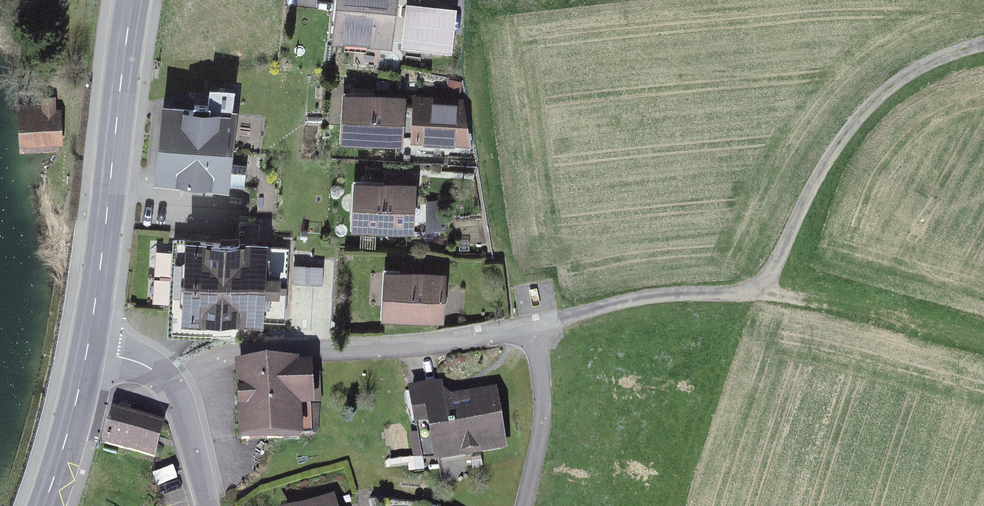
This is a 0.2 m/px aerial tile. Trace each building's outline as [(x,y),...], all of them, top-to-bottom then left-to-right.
[(359,33),(412,36),(415,0),(361,0),(359,33)] [(429,97),(358,93),(356,132),(426,136),(429,97)] [(80,101),(33,102),(33,139),(80,138),(80,101)] [(230,109),(168,105),(163,178),(225,182),(230,109)] [(439,188),(371,184),(368,223),(437,227),(439,188)] [(288,247),(176,240),(172,311),(284,318),(288,247)] [(324,282),(324,265),(296,265),(296,281),(324,282)] [(467,274),(399,270),(396,309),(464,313),(467,274)] [(303,379),(234,385),(239,441),(308,435),(303,379)] [(415,419),(430,417),(437,458),(501,447),(491,393),(443,402),(440,386),(410,391),(415,419)] [(171,432),(118,420),(109,456),(163,468),(171,432)]
